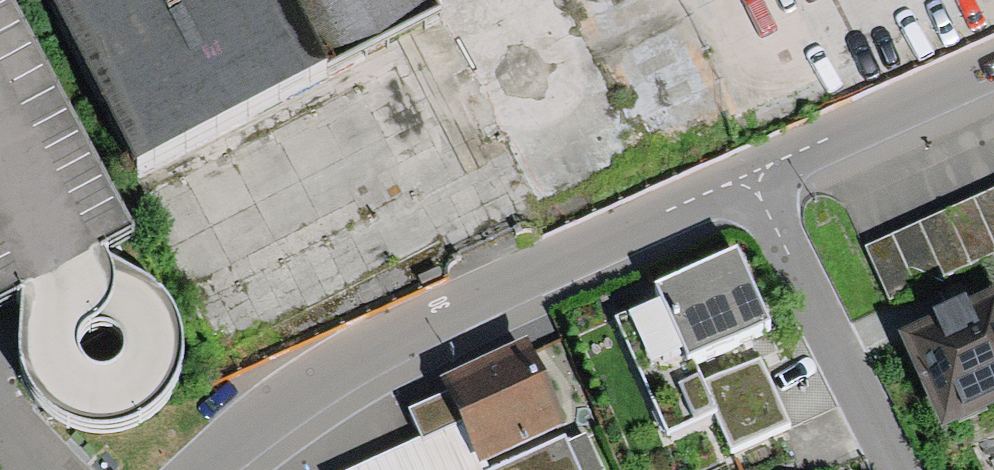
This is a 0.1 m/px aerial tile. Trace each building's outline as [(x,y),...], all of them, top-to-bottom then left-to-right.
[(315,75),(276,0),(1,0),(98,188),(315,75)] [(412,0),(276,0),(315,75),(397,33),(422,20),(412,0)] [(124,249),(0,11),(0,313),(58,282),(124,249)] [(867,247),(891,299),(993,252),(993,190),(867,247)] [(731,271),(644,311),(683,396),(770,355),(731,271)] [(899,329),(944,425),(993,401),(993,285),(899,329)] [(480,469),(483,469),(558,435),(519,353),(442,390),(480,469)] [(704,419),(726,469),(748,469),(796,449),(770,391),(704,419)] [(456,427),(365,469),(477,469),(456,427)]
